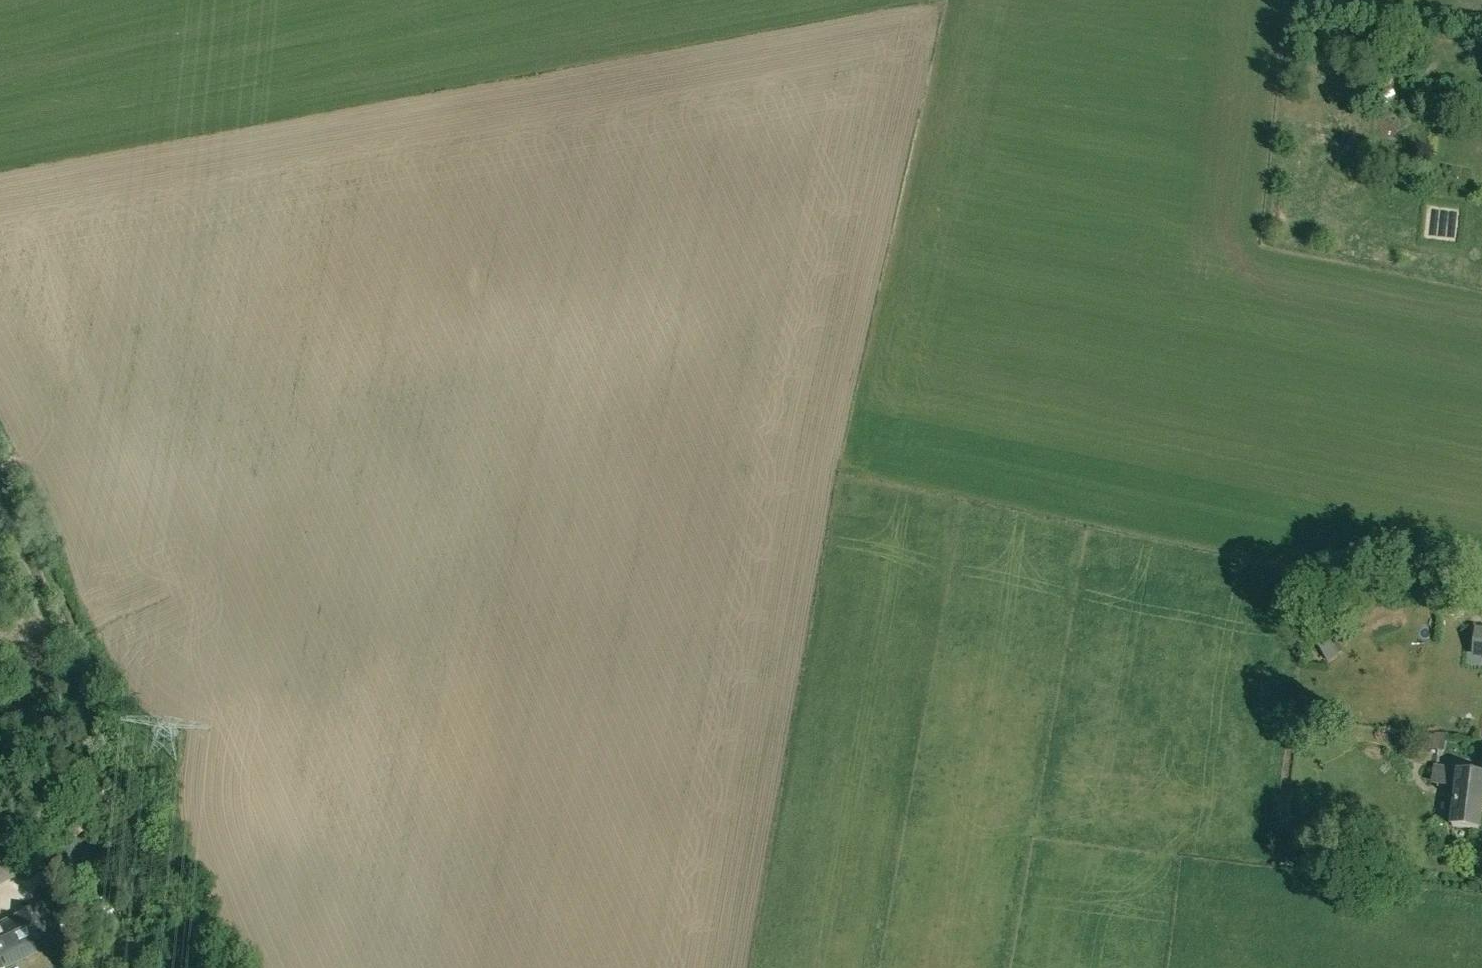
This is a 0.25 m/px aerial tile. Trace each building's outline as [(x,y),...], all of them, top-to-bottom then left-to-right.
[(1319,645),(1328,662),(1339,656),(1338,654),(1342,652),(1338,643),(1333,646),(1329,639),(1319,645)] [(1432,750),(1445,752),(1447,734),(1433,733),(1432,750)] [(1460,789),(1456,828),(1481,831),(1481,830),(1481,775),(1462,773),(1462,770),(1435,767),(1432,786),(1460,789)] [(74,811),(57,827),(74,845),(91,830),(74,811)] [(12,895),(29,886),(22,872),(4,881),(12,895)] [(48,934),(42,921),(52,916),(46,902),(35,907),(36,909),(21,916),(20,915),(0,924),(0,925),(1,928),(0,928),(0,958),(48,934)]
